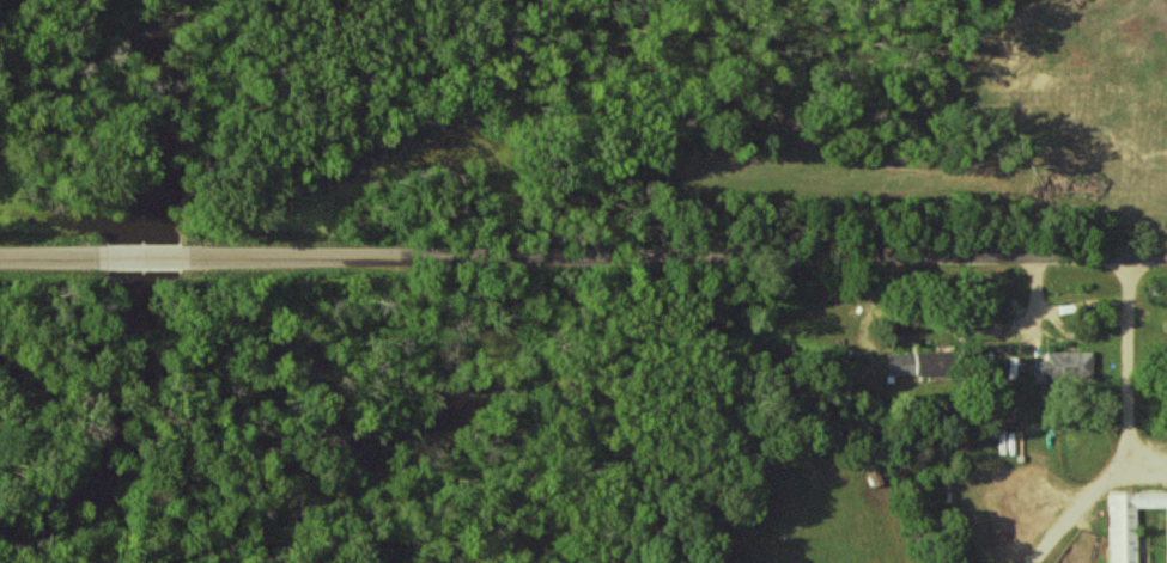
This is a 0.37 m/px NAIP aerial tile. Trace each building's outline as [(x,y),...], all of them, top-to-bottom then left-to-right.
[(887,376),(949,374),(948,352),(887,353),(887,376)] [(1049,353),(1049,361),(1033,362),(1033,383),(1093,382),(1092,352),(1049,353)] [(1108,493),(1109,562),(1137,562),(1137,508),(1166,508),(1166,540),(1166,493),(1108,493)]
